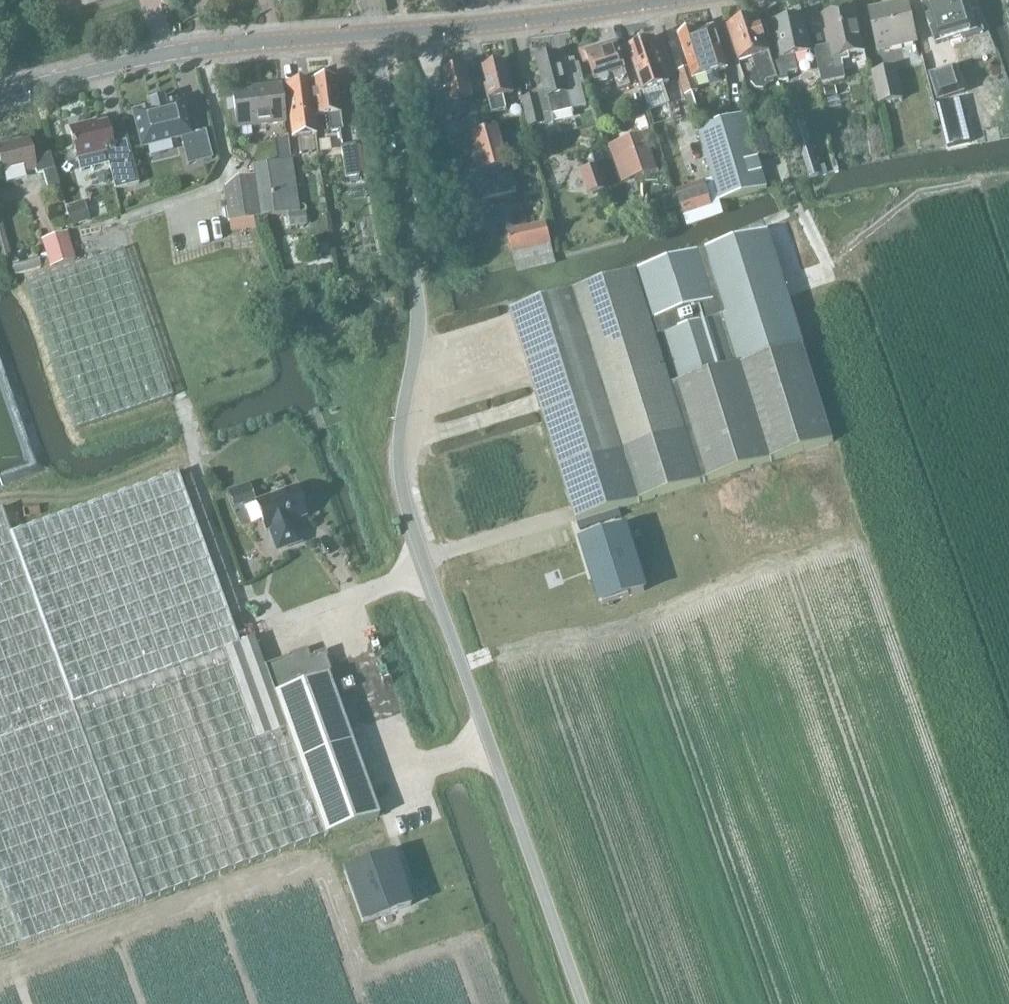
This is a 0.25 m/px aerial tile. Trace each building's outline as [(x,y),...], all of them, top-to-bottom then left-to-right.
[(923,8),(936,48),(965,39),(966,42),(983,36),(977,17),(971,19),(965,0),(947,0),(923,8)] [(871,14),(879,51),(917,43),(908,2),(890,6),(891,10),(871,14)] [(824,18),(832,52),(817,56),(823,83),(845,78),(840,57),(864,52),(855,9),(834,14),(835,16),(824,18)] [(728,27),(739,62),(752,58),(756,70),(752,77),(751,84),(756,89),(763,90),(769,85),(774,83),(773,80),(778,78),(776,73),(773,62),(772,58),(770,52),(758,17),(728,27)] [(776,73),(778,78),(779,82),(789,80),(787,73),(798,71),(795,55),(810,52),(803,17),(775,23),(782,55),(772,58),(773,62),(776,73)] [(682,35),(679,36),(690,69),(693,79),(727,69),(714,28),(697,33),(696,31),(694,31),(691,27),(682,30),(682,35)] [(632,47),(629,48),(643,92),(669,84),(654,39),(643,43),(640,40),(633,42),(632,47)] [(599,46),(581,52),(584,64),(589,62),(595,80),(597,80),(597,82),(600,83),(608,81),(610,78),(609,76),(614,74),(619,89),(630,86),(618,45),(600,50),(599,46)] [(558,54),(538,59),(547,94),(539,96),(545,123),(554,121),(552,115),(573,110),(570,102),(584,98),(581,85),(584,85),(579,63),(576,64),(574,59),(560,62),(558,54)] [(488,85),(486,86),(493,113),(507,110),(504,96),(513,94),(506,62),(484,68),(488,85)] [(463,100),(473,98),(465,67),(444,72),(448,89),(446,90),(452,117),(467,114),(463,100)] [(873,73),(880,104),(903,99),(896,68),(873,73)] [(693,79),(690,69),(678,72),(685,95),(693,93),(697,92),(693,79)] [(955,70),(930,78),(938,103),(963,95),(955,70)] [(314,82),(310,82),(314,114),(314,117),(326,116),(328,132),(342,130),(340,114),(341,114),(336,79),(323,81),(320,78),(316,79),(314,82)] [(297,84),(286,86),(292,137),(316,134),(314,117),(314,114),(310,82),(306,83),(301,82),(297,84)] [(265,88),(265,91),(233,95),(237,128),(285,122),(280,86),(265,88)] [(648,95),(651,108),(672,102),(668,90),(648,95)] [(523,99),(529,127),(545,123),(539,96),(523,99)] [(181,139),(188,166),(212,160),(205,132),(191,136),(182,101),(164,106),(163,101),(150,104),(151,109),(133,113),(142,149),(181,139)] [(954,104),(940,108),(952,145),(965,140),(954,104)] [(698,126),(700,133),(720,201),(767,187),(745,113),(698,126)] [(803,122),(793,126),(810,179),(820,176),(817,169),(803,122)] [(87,125),(70,130),(80,171),(108,164),(115,190),(139,184),(129,145),(113,149),(106,124),(88,128),(87,125)] [(449,141),(468,207),(517,193),(498,127),(449,141)] [(622,141),(635,178),(658,170),(645,133),(622,141)] [(3,172),(25,166),(27,172),(35,170),(37,175),(44,173),(49,191),(60,188),(55,169),(54,169),(50,154),(33,159),(28,139),(13,143),(9,140),(0,143),(0,160),(3,172)] [(341,146),(346,178),(359,176),(355,145),(341,146)] [(229,222),(288,214),(300,212),(292,159),(252,165),(254,176),(238,179),(225,190),(229,222)] [(597,164),(584,168),(592,191),(605,187),(597,164)] [(705,181),(676,191),(685,215),(713,206),(705,181)] [(306,211),(300,212),(288,214),(290,227),(308,224),(306,211)] [(3,258),(10,256),(0,218),(0,219),(0,247),(3,258)] [(508,232),(513,253),(552,244),(547,223),(508,232)] [(513,308),(578,519),(834,440),(769,229),(513,308)] [(43,239),(51,266),(75,259),(67,232),(43,239)] [(26,281),(76,430),(174,397),(124,248),(26,281)] [(15,263),(18,275),(40,268),(37,256),(15,263)] [(243,642),(183,475),(14,537),(73,705),(243,642)] [(256,502),(267,531),(270,529),(278,550),(301,542),(296,528),(294,529),(291,522),(307,516),(296,488),(256,502)] [(5,509),(0,511),(0,953),(142,902),(73,705),(14,537),(5,509)] [(626,526),(584,539),(603,602),(645,589),(626,526)] [(243,642),(73,705),(142,902),(325,835),(264,665),(254,638),(243,642)] [(325,835),(379,816),(328,675),(332,674),(324,652),(302,661),(299,653),(264,665),(325,835)] [(363,923),(411,906),(392,855),(345,872),(363,923)]
